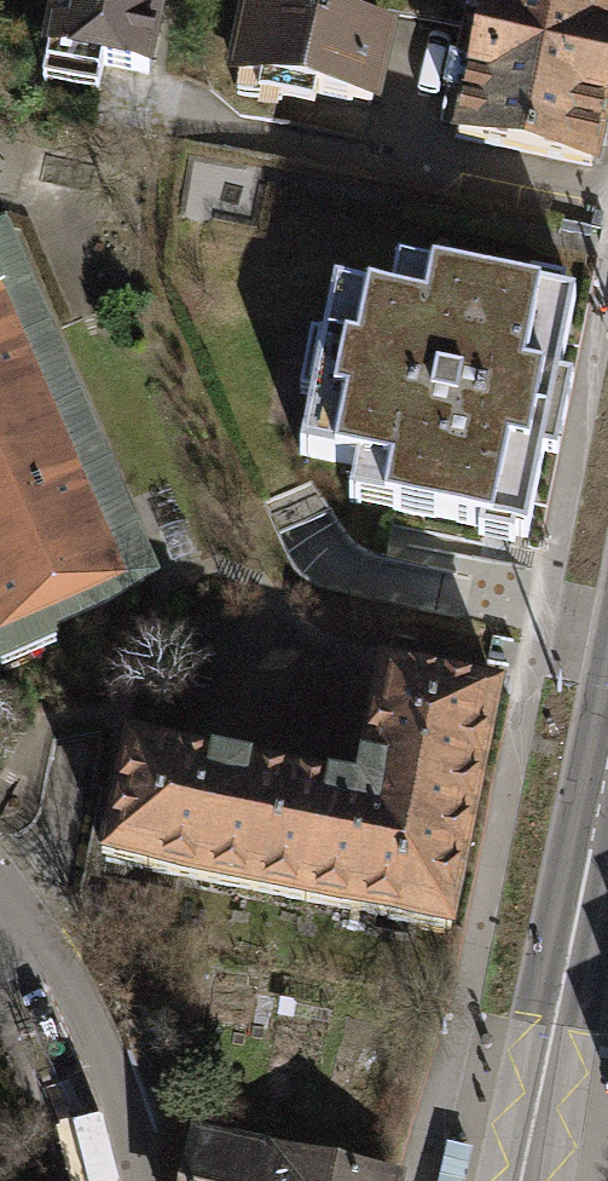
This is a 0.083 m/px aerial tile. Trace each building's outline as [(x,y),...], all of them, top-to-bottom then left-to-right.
[(137,74),(152,0),(48,0),(37,53),(137,74)] [(226,78),(273,88),(271,100),(304,107),(307,95),(361,106),(377,32),(345,26),(351,0),(243,0),(226,78)] [(580,167),(607,19),(607,0),(477,0),(448,139),(580,167)] [(14,276),(0,242),(0,282),(14,276)] [(523,535),(575,291),(407,256),(398,296),(344,284),(308,453),(358,464),(351,499),(523,535)] [(145,581),(125,537),(108,545),(0,286),(0,646),(145,581)] [(323,784),(300,901),(440,929),(487,691),(371,668),(348,789),(323,784)] [(300,901),(323,784),(117,744),(94,861),(300,901)] [(195,1138),(185,1180),(383,1180),(195,1138)]
